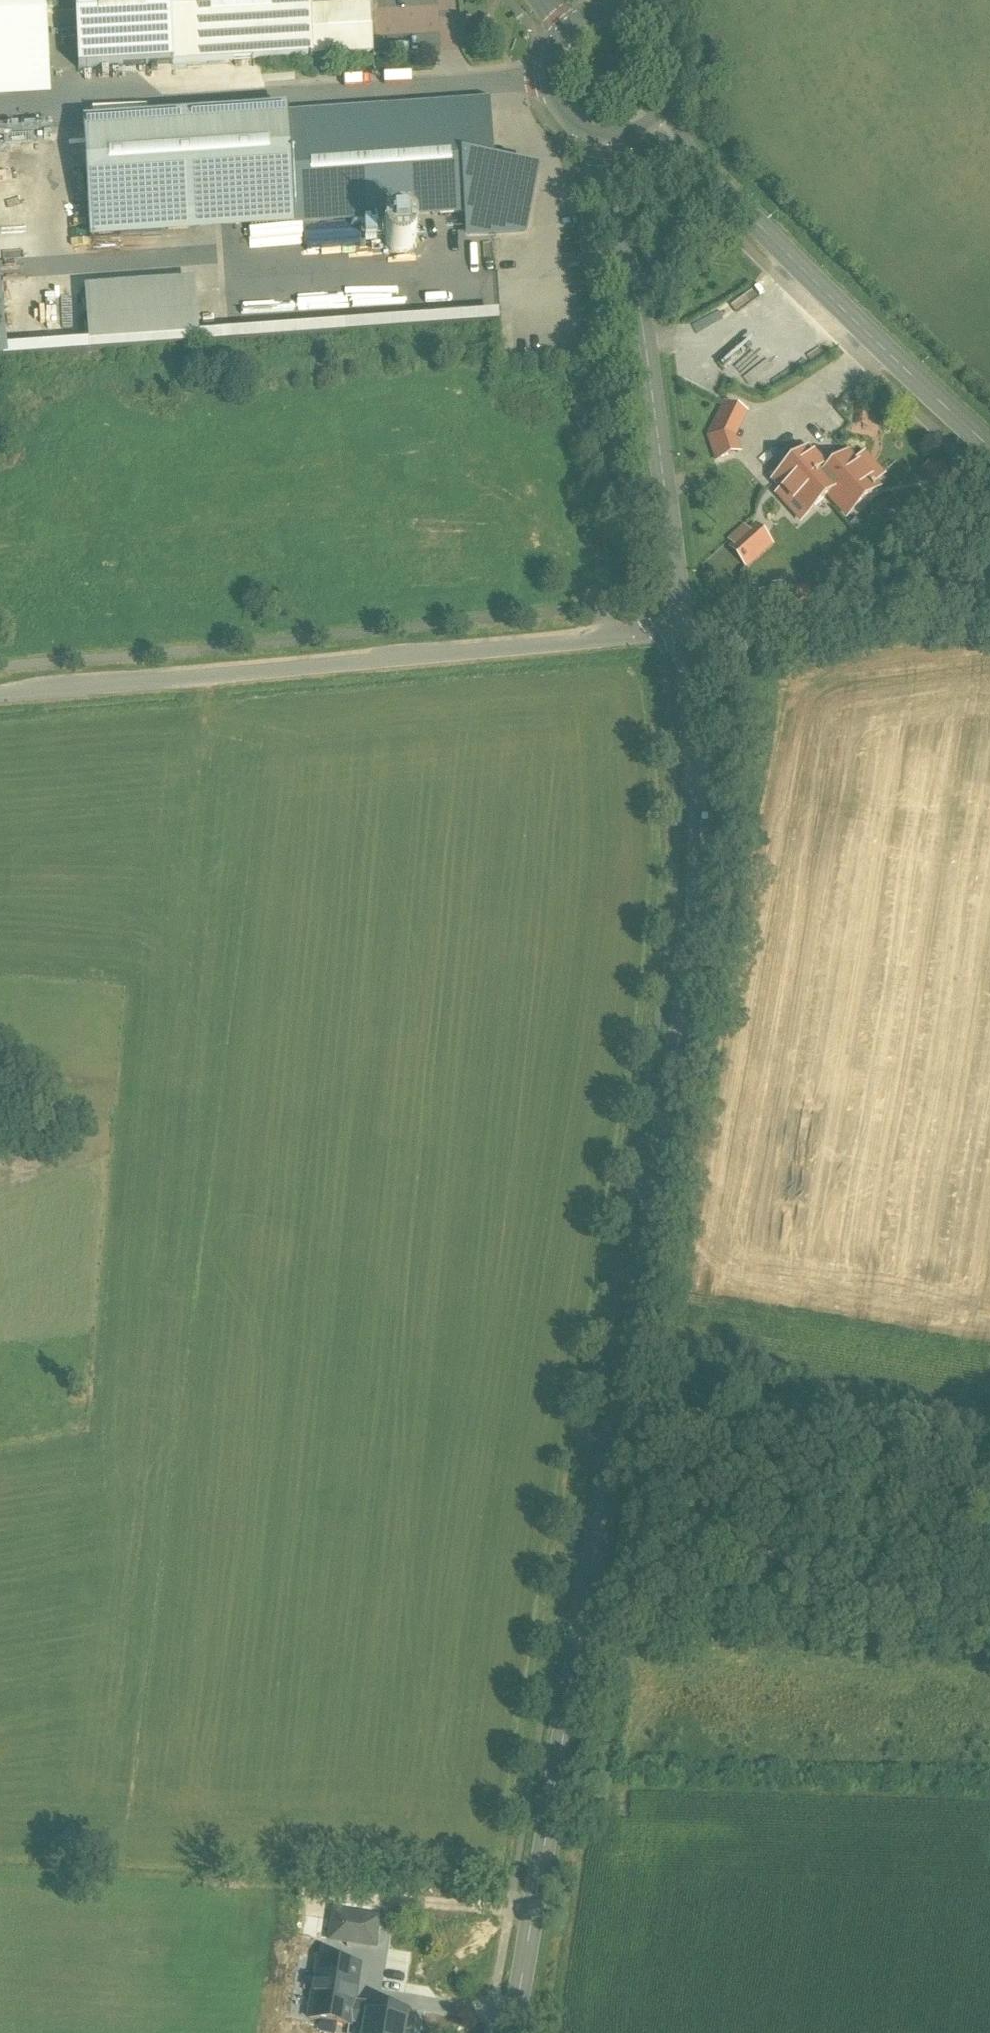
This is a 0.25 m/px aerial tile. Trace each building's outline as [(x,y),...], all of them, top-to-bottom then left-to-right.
[(46,0),(0,0),(0,104),(51,102),(46,0)] [(168,0),(74,0),(78,69),(171,64),(168,0)] [(171,64),(374,54),(371,0),(168,0),(171,64)] [(85,125),(92,238),(465,216),(461,158),(492,164),(488,111),(287,124),(287,113),(85,125)] [(528,237),(541,173),(492,164),(461,158),(465,216),(468,242),(528,237)] [(400,222),(397,223),(393,224),(390,226),(389,228),(387,230),(386,232),(385,235),(385,237),(385,239),(385,242),(386,244),(387,246),(389,249),(392,251),(395,253),(398,254),(401,254),(404,253),(407,252),(410,251),(412,249),(414,246),(416,243),(416,241),(417,238),(416,234),(415,233),(414,229),(411,226),(409,225),(407,224),(404,223),(400,222)] [(204,285),(91,292),(95,351),(207,344),(204,285)] [(868,411),(859,410),(858,421),(864,421),(863,425),(867,425),(868,411)] [(818,450),(779,484),(812,521),(814,523),(842,497),(848,492),(826,468),(830,464),(818,450)] [(744,527),(730,540),(735,545),(749,532),(744,527)] [(735,545),(732,548),(748,565),(768,547),(765,545),(768,542),(755,527),(749,532),(735,545)] [(809,590),(794,592),(794,600),(810,599),(809,590)] [(378,1928),(334,1923),(331,1951),(350,1953),(375,1956),(378,1928)] [(324,1950),(315,2031),(329,2032),(354,2032),(357,2013),(361,1978),(347,1976),(350,1953),(331,1951),(324,1950)] [(357,2013),(355,2032),(359,2032),(408,2032),(409,2019),(357,2013)]
